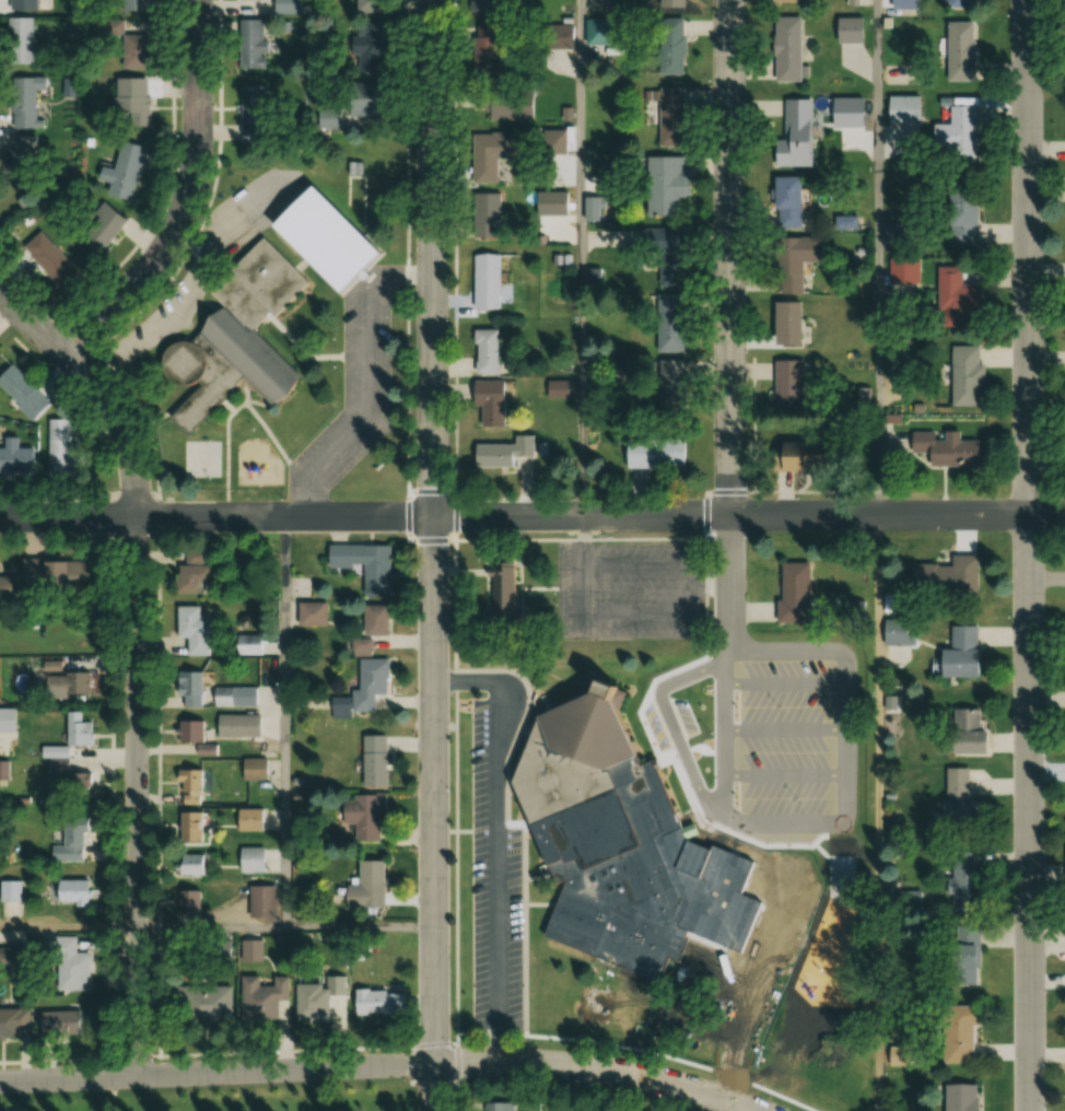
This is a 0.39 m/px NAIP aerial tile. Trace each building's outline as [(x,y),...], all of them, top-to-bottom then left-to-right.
[(36,0),(6,0),(6,11),(36,10),(36,0)] [(121,12),(148,13),(148,0),(121,0),(121,12)] [(239,12),(297,12),(297,0),(239,0),(239,12)] [(467,11),(495,12),(496,0),(467,0),(467,11)] [(31,64),(31,17),(3,17),(3,64),(31,64)] [(800,80),(800,17),(773,17),(773,80),(800,80)] [(835,42),(863,42),(863,18),(835,18),(835,42)] [(263,68),(263,19),(237,19),(237,68),(263,68)] [(611,44),(611,19),(585,19),(585,44),(611,44)] [(658,19),(658,74),(684,74),(684,19),(658,19)] [(946,21),(946,80),(973,80),(973,21),(946,21)] [(380,24),(348,23),(347,72),(379,73),(380,24)] [(475,70),(495,69),(494,24),(473,25),(475,70)] [(574,25),(541,25),(541,49),(574,49),(574,25)] [(119,68),(148,68),(148,34),(119,34),(119,68)] [(34,118),(34,90),(45,90),(44,77),(8,77),(9,129),(45,128),(45,118),(34,118)] [(113,78),(113,126),(147,126),(147,78),(113,78)] [(346,82),(346,116),(382,116),(382,82),(346,82)] [(239,144),(263,144),(263,85),(239,85),(239,144)] [(658,147),(685,146),(683,88),(646,89),(646,101),(657,101),(658,147)] [(918,121),(918,95),(886,95),(886,121),(918,121)] [(773,166),(812,166),(812,98),(783,98),(783,139),(773,139),(773,166)] [(947,106),(947,162),(974,162),(974,106),(947,106)] [(473,133),(472,183),(496,184),(497,156),(512,156),(512,133),(473,133)] [(35,135),(6,135),(5,171),(34,172),(35,135)] [(143,146),(118,140),(104,194),(128,201),(143,146)] [(677,197),(687,197),(687,156),(646,156),(646,217),(677,217),(677,197)] [(771,210),(784,210),(784,229),(800,229),(800,176),(771,176),(771,210)] [(307,185),(381,250),(339,293),(267,226),(307,185)] [(471,237),(499,237),(499,193),(471,193),(471,237)] [(584,220),(599,220),(599,198),(584,198),(584,220)] [(948,245),(975,245),(975,199),(948,199),(948,245)] [(124,219),(104,203),(75,239),(95,255),(124,219)] [(684,229),(647,228),(646,287),(683,288),(684,229)] [(21,249),(34,263),(52,247),(39,232),(21,249)] [(185,382),(191,379),(198,385),(168,417),(186,433),(241,377),(272,407),(305,371),(261,328),(307,281),(259,236),(207,293),(222,307),(190,339),(184,338),(176,339),(169,342),(164,347),(161,353),(160,361),(162,369),(165,375),(171,379),(177,382),(185,382)] [(821,237),(780,237),(780,294),(802,294),(802,261),(821,261),(821,237)] [(63,293),(81,276),(58,251),(40,269),(63,293)] [(472,310),(498,310),(498,253),(472,253),(472,310)] [(919,283),(919,257),(888,257),(888,283),(919,283)] [(959,266),(935,266),(936,325),(976,325),(975,284),(959,284),(959,266)] [(681,352),(682,295),(653,295),(653,351),(681,352)] [(771,302),(771,344),(799,344),(799,302),(771,302)] [(496,329),(472,329),(472,374),(496,374),(496,329)] [(883,375),(911,375),(911,341),(883,341),(883,375)] [(949,345),(948,405),(976,406),(976,388),(979,388),(980,346),(949,345)] [(685,414),(686,360),(657,360),(657,414),(685,414)] [(774,360),(774,403),(802,403),(802,360),(774,360)] [(32,420),(50,402),(11,363),(0,373),(0,388),(32,420)] [(479,406),(479,426),(503,426),(503,380),(471,380),(471,406),(479,406)] [(546,398),(569,398),(569,380),(546,380),(546,398)] [(73,473),(72,418),(47,418),(47,473),(73,473)] [(908,432),(908,453),(925,452),(926,466),(974,466),(974,439),(956,439),(956,430),(937,431),(937,432),(908,432)] [(513,444),(472,443),(472,467),(513,467),(513,455),(532,456),(532,435),(513,434),(513,444)] [(18,447),(18,437),(3,437),(3,447),(0,447),(0,471),(30,471),(30,447),(18,447)] [(623,468),(683,468),(683,439),(623,439),(623,468)] [(770,441),(770,470),(818,470),(818,441),(770,441)] [(361,596),(387,596),(387,545),(325,544),(325,566),(361,567),(361,596)] [(975,555),(949,555),(949,564),(911,564),(911,591),(975,591),(975,555)] [(19,587),(79,587),(79,560),(18,561),(19,587)] [(515,560),(514,610),(527,610),(527,634),(483,633),(483,611),(493,611),(492,560),(515,560)] [(778,622),(807,622),(807,561),(778,561),(778,622)] [(198,591),(198,585),(209,585),(209,564),(176,564),(176,591),(198,591)] [(10,597),(10,576),(0,576),(0,597),(10,597)] [(296,601),(296,625),(324,625),(324,601),(296,601)] [(174,637),(185,637),(185,655),(207,655),(207,615),(196,615),(196,605),(174,605),(174,637)] [(386,605),(360,605),(360,634),(386,634),(386,605)] [(914,645),(914,617),(882,617),(882,645),(914,645)] [(976,625),(950,625),(950,649),(935,649),(935,676),(976,676),(976,625)] [(261,654),(261,634),(232,634),(232,654),(261,654)] [(367,640),(350,640),(350,654),(367,654),(367,640)] [(385,692),(385,658),(356,658),(355,695),(329,694),(329,717),(347,717),(348,711),(371,711),(371,692),(385,692)] [(40,694),(92,694),(92,671),(40,671),(40,694)] [(199,707),(199,671),(173,671),(173,695),(162,695),(162,707),(199,707)] [(255,686),(205,686),(205,706),(255,706),(255,686)] [(593,688),(530,715),(505,780),(550,881),(558,878),(662,832),(676,827),(646,760),(634,764),(593,688)] [(11,707),(0,707),(0,730),(11,730),(11,707)] [(954,752),(983,752),(983,707),(954,707),(954,752)] [(65,756),(65,746),(91,746),(91,720),(80,720),(80,710),(65,710),(64,747),(40,747),(40,756),(65,756)] [(214,737),(257,737),(257,714),(214,714),(214,737)] [(175,720),(175,740),(200,740),(200,720),(175,720)] [(360,786),(385,786),(385,734),(360,734),(360,786)] [(266,780),(266,758),(240,758),(240,780),(266,780)] [(0,760),(0,780),(9,780),(9,760),(0,760)] [(969,767),(948,767),(948,819),(969,819),(969,767)] [(176,803),(200,803),(200,768),(176,768),(176,803)] [(377,812),(385,812),(384,794),(338,796),(339,823),(354,822),(355,841),(378,840),(377,812)] [(262,831),(262,808),(234,808),(234,831),(262,831)] [(179,842),(202,842),(202,811),(179,811),(179,842)] [(61,816),(61,850),(57,850),(57,862),(85,862),(85,816),(61,816)] [(558,878),(562,882),(540,935),(658,980),(667,958),(676,962),(687,936),(674,932),(688,896),(662,832),(558,878)] [(237,871),(264,871),(264,847),(237,847),(237,871)] [(976,912),(975,850),(947,851),(948,913),(976,912)] [(173,854),(173,876),(203,876),(203,854),(173,854)] [(382,906),(381,860),(355,861),(355,885),(342,885),(342,907),(382,906)] [(273,885),(248,885),(248,917),(273,917),(273,885)] [(65,892),(67,902),(83,899),(82,889),(65,892)] [(175,896),(181,918),(201,913),(195,890),(175,896)] [(978,983),(978,925),(946,925),(946,983),(978,983)] [(75,936),(54,936),(54,990),(87,990),(87,952),(75,952),(75,936)] [(260,962),(260,939),(239,939),(239,962),(260,962)] [(238,976),(239,1015),(285,1014),(285,976),(270,976),(270,985),(257,985),(257,975),(238,976)] [(344,994),(344,976),(324,976),(324,994),(344,994)] [(293,1020),(319,1020),(319,983),(293,983),(293,1020)] [(200,1016),(228,1016),(228,986),(200,986),(200,1016)] [(402,1014),(402,989),(351,989),(351,1014),(402,1014)] [(941,1062),(972,1062),(972,1025),(978,1025),(978,1004),(941,1004),(941,1062)] [(18,1038),(18,1029),(27,1029),(27,1008),(0,1008),(0,1038),(18,1038)] [(79,1011),(38,1011),(38,1037),(79,1037),(79,1011)] [(975,1084),(941,1084),(941,1110),(975,1110),(975,1084)] [(513,1102),(482,1103),(482,1110),(513,1110),(513,1102)]
